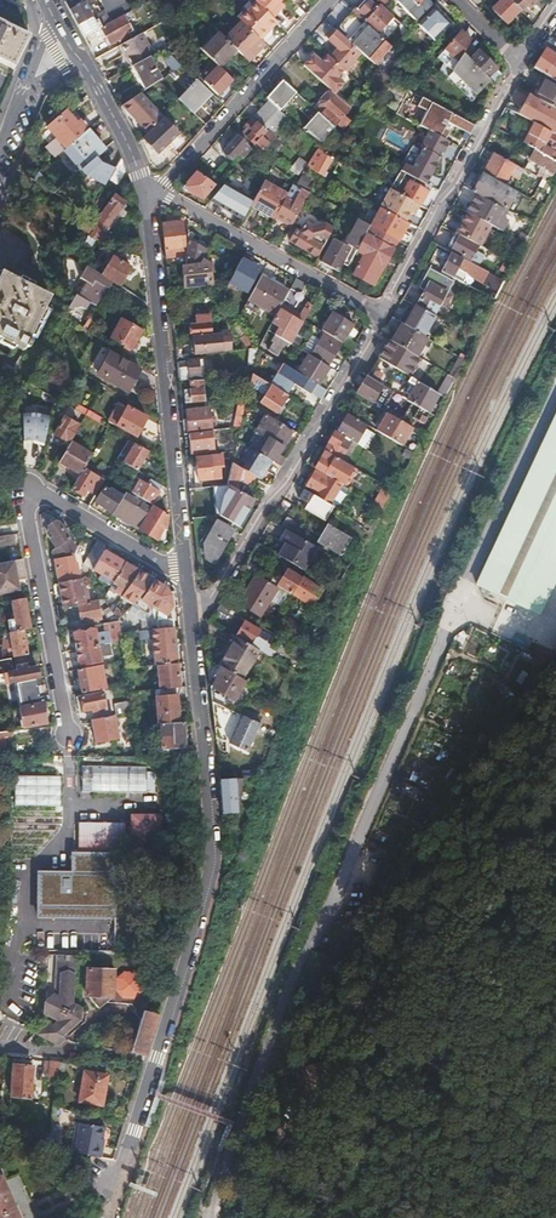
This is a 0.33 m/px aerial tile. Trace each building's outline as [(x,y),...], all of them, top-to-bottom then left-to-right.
[(13,67),(29,34),(26,8),(11,0),(0,0),(0,61),(13,67)] [(64,1),(83,37),(109,22),(102,9),(97,11),(96,8),(89,12),(84,1),(78,4),(76,0),(67,0),(64,1)] [(106,12),(107,12),(109,14),(111,15),(113,16),(116,17),(118,16),(120,16),(122,15),(122,14),(124,12),(125,10),(126,8),(126,5),(125,3),(126,2),(125,0),(101,0),(106,12)] [(272,16),(280,8),(276,4),(278,1),(280,0),(255,0),(257,2),(272,16)] [(377,35),(393,18),(383,8),(379,5),(377,8),(368,0),(364,0),(357,8),(360,11),(355,16),(356,16),(364,23),(377,35)] [(416,22),(430,6),(424,0),(396,0),(396,3),(416,22)] [(521,11),(510,0),(502,0),(492,10),(506,25),(521,11)] [(521,11),(525,6),(526,8),(534,0),(510,0),(521,11)] [(241,21),(260,39),(277,21),(272,16),(257,2),(240,19),(241,21)] [(435,8),(418,25),(434,41),(451,24),(435,8)] [(361,53),(367,58),(383,40),(377,35),(364,23),(356,16),(355,16),(355,15),(353,14),(352,13),(352,12),(336,30),(361,53)] [(109,22),(83,37),(88,45),(105,35),(110,44),(119,39),(121,42),(129,37),(128,34),(131,32),(122,15),(120,16),(110,21),(109,22)] [(238,51),(244,58),(254,48),(257,51),(262,47),(265,44),(260,39),(241,21),(224,38),(238,51)] [(334,62),(344,71),(361,53),(336,30),(333,27),(324,37),(334,47),(337,49),(329,58),(334,62)] [(146,29),(123,43),(129,54),(134,64),(154,53),(157,51),(146,29)] [(218,66),(220,68),(238,51),(224,38),(217,31),(200,48),(218,66)] [(444,66),(451,70),(468,44),(471,39),(462,31),(444,51),(451,58),(444,66)] [(123,43),(118,46),(125,57),(129,54),(123,43)] [(451,70),(447,77),(470,99),(484,86),(483,85),(488,80),(486,78),(495,69),(493,68),(479,53),(478,52),(477,53),(468,44),(451,70)] [(181,63),(165,47),(157,51),(154,53),(160,64),(164,62),(169,72),(181,63)] [(327,56),(329,58),(337,49),(334,47),(327,55),(327,56)] [(244,58),(248,61),(257,51),(254,48),(244,58)] [(546,49),(533,68),(543,73),(545,75),(555,81),(555,56),(546,49)] [(481,51),(479,53),(493,68),(495,66),(481,51)] [(303,65),(335,94),(344,85),(338,78),(345,72),(344,71),(334,62),(329,58),(327,56),(321,62),(313,55),(303,65)] [(151,58),(133,68),(143,86),(161,76),(151,58)] [(218,95),(233,80),(220,68),(218,66),(203,81),(218,95)] [(186,87),(193,79),(184,71),(177,80),(186,87)] [(531,96),(533,97),(545,75),(543,73),(531,96)] [(545,75),(533,97),(555,109),(555,81),(545,75)] [(282,79),(265,98),(266,98),(269,101),(280,111),(289,101),(310,120),(303,128),(322,145),(330,134),(335,128),(318,112),(282,79)] [(198,80),(179,98),(182,101),(192,111),(211,93),(198,80)] [(439,91),(436,97),(447,102),(450,96),(439,91)] [(322,107),(318,112),(335,128),(350,110),(349,108),(344,104),(342,106),(328,92),(318,103),(322,107)] [(163,118),(140,93),(121,106),(134,130),(140,125),(148,133),(163,118)] [(529,95),(519,115),(520,116),(534,123),(551,132),(555,124),(555,109),(533,97),(531,96),(529,95)] [(253,119),(271,136),(287,118),(280,111),(269,101),(253,119)] [(431,113),(423,128),(447,141),(450,134),(444,131),(449,122),(470,133),(474,125),(428,101),(423,109),(431,113)] [(505,108),(501,115),(516,123),(520,116),(519,115),(505,108)] [(50,130),(67,151),(73,146),(90,132),(88,130),(89,128),(85,123),(83,124),(82,123),(79,126),(68,114),(50,130)] [(269,147),(275,140),(271,136),(253,119),(252,119),(246,125),(248,127),(245,131),(242,134),(254,145),(255,144),(262,150),(267,145),(269,147)] [(156,153),(177,133),(165,121),(144,140),(156,153)] [(555,161),(555,148),(553,147),(555,140),(555,134),(551,132),(534,123),(532,125),(523,142),(535,149),(555,161)] [(66,152),(83,173),(83,172),(97,160),(107,152),(90,132),(73,146),(67,151),(66,152)] [(245,156),(252,148),(235,133),(228,141),(231,143),(222,152),(232,161),(240,152),(245,156)] [(168,144),(173,150),(184,141),(179,135),(168,144)] [(412,176),(425,183),(439,157),(422,148),(413,164),(407,161),(402,171),(412,176)] [(547,182),(555,166),(555,161),(535,149),(529,160),(547,170),(542,179),(547,182)] [(321,152),(318,150),(311,160),(316,163),(320,155),(321,152)] [(503,184),(504,184),(515,165),(494,153),(483,173),(503,184)] [(300,155),(296,159),(305,167),(308,163),(300,155)] [(311,160),(308,163),(305,167),(323,176),(331,161),(320,155),(316,163),(311,160)] [(200,174),(215,186),(220,180),(216,175),(224,166),(214,158),(200,174)] [(305,167),(296,159),(292,164),(301,172),(305,167)] [(108,183),(115,171),(102,166),(97,160),(83,172),(89,178),(106,187),(108,183)] [(122,161),(122,160),(115,171),(108,183),(118,189),(126,174),(122,161)] [(402,171),(399,170),(389,189),(390,189),(394,191),(420,205),(427,191),(409,181),(412,176),(402,171)] [(299,188),(305,191),(312,176),(303,171),(296,186),(299,188)] [(202,200),(215,186),(200,174),(197,172),(184,187),(185,191),(202,200)] [(476,193),(500,206),(503,200),(497,196),(502,185),(479,172),(472,184),(469,189),(473,192),(476,193)] [(263,182),(258,189),(250,206),(274,219),(274,217),(285,197),(286,195),(263,182)] [(224,184),(219,189),(210,201),(240,217),(250,198),(224,184)] [(502,185),(497,196),(503,200),(510,187),(504,184),(503,184),(502,185)] [(285,197),(274,217),(277,219),(291,227),(292,224),(300,208),(309,193),(305,191),(299,188),(295,196),(292,201),(288,198),(285,197)] [(420,205),(394,191),(390,189),(381,208),(384,210),(406,221),(410,213),(414,215),(420,205)] [(295,196),(288,192),(286,195),(285,197),(288,198),(292,201),(295,196)] [(476,193),(467,212),(490,225),(501,231),(507,219),(502,217),(506,209),(504,208),(500,206),(476,193)] [(112,202),(99,221),(89,237),(88,239),(102,245),(105,246),(109,240),(101,235),(125,204),(111,194),(107,198),(112,202)] [(99,198),(93,209),(100,212),(106,202),(99,198)] [(397,241),(408,222),(406,221),(384,210),(381,208),(378,206),(368,225),(397,241)] [(318,218),(300,208),(292,224),(300,229),(298,232),(295,231),(289,241),(314,255),(315,254),(318,256),(333,228),(319,221),(318,218)] [(466,212),(455,233),(477,245),(480,247),(491,226),(466,212)] [(99,221),(91,216),(82,232),(89,237),(99,221)] [(368,225),(354,218),(344,237),(340,243),(333,239),(321,262),(339,271),(342,265),(346,267),(356,248),(358,245),(368,225)] [(182,223),(161,225),(166,266),(179,265),(186,264),(182,223)] [(388,260),(397,241),(368,225),(358,245),(356,248),(364,253),(353,275),(370,284),(383,258),(388,260)] [(456,245),(452,251),(469,260),(468,261),(477,266),(482,256),(473,251),(477,245),(455,233),(451,242),(456,245)] [(190,238),(187,236),(186,264),(200,262),(202,259),(208,248),(198,242),(190,238)] [(456,245),(451,242),(447,248),(452,251),(456,245)] [(437,253),(443,257),(447,250),(443,249),(442,251),(432,247),(431,249),(430,250),(437,253)] [(429,252),(424,262),(437,269),(443,257),(437,253),(430,250),(429,252)] [(449,275),(462,282),(466,275),(468,275),(470,276),(494,289),(500,278),(459,257),(447,250),(443,257),(437,269),(442,272),(449,275)] [(142,260),(121,253),(118,257),(127,262),(127,264),(132,267),(143,271),(142,260)] [(374,286),(388,260),(383,258),(370,284),(374,286)] [(112,259),(101,278),(113,284),(119,288),(131,270),(112,259)] [(200,262),(186,264),(179,265),(181,286),(209,283),(206,262),(202,259),(200,262)] [(240,259),(229,281),(246,291),(258,269),(240,259)] [(84,268),(86,269),(90,262),(84,260),(81,267),(84,268)] [(510,264),(504,261),(500,268),(506,272),(510,264)] [(98,285),(101,286),(107,290),(108,291),(113,284),(101,278),(95,274),(87,270),(86,269),(84,268),(80,275),(88,279),(90,280),(98,285)] [(0,273),(0,340),(22,351),(49,296),(0,272),(0,273)] [(260,277),(245,303),(271,318),(286,291),(260,277)] [(295,278),(283,301),(295,307),(301,295),(299,294),(305,283),(295,278)] [(494,289),(499,292),(501,287),(504,281),(500,278),(494,289)] [(77,297),(74,295),(67,308),(70,310),(76,305),(81,308),(85,302),(90,305),(101,286),(98,285),(90,280),(88,279),(77,297)] [(416,306),(432,315),(442,299),(449,303),(451,298),(451,295),(428,282),(417,300),(419,301),(416,306)] [(327,295),(320,291),(311,306),(319,310),(327,295)] [(400,322),(403,323),(413,305),(411,304),(400,322)] [(419,332),(424,335),(435,316),(432,315),(416,306),(413,305),(403,323),(419,332)] [(298,315),(305,318),(309,311),(302,307),(298,315)] [(276,335),(288,343),(290,344),(303,321),(298,318),(297,320),(280,310),(273,324),(280,328),(276,335)] [(176,358),(223,352),(220,334),(211,335),(209,314),(196,315),(197,323),(190,324),(191,327),(187,327),(188,334),(191,334),(191,337),(193,346),(174,348),(176,358)] [(332,314),(322,330),(341,342),(351,325),(332,314)] [(391,341),(408,350),(419,332),(403,323),(400,322),(391,317),(387,325),(397,330),(391,341)] [(121,322),(111,339),(131,351),(141,334),(121,322)] [(241,338),(247,333),(241,324),(234,328),(241,338)] [(248,348),(254,344),(247,333),(241,338),(248,348)] [(276,335),(274,334),(270,341),(272,342),(267,350),(276,355),(282,344),(287,346),(288,343),(276,335)] [(321,338),(312,354),(327,363),(337,347),(321,338)] [(307,354),(297,372),(316,384),(326,366),(307,354)] [(111,355),(99,377),(126,393),(139,372),(111,355)] [(367,376),(382,385),(393,367),(378,358),(367,376)] [(198,360),(178,362),(180,381),(203,378),(203,374),(199,375),(198,360)] [(263,363),(256,373),(267,379),(273,369),(263,363)] [(297,372),(282,364),(276,373),(287,380),(285,384),(290,387),(292,383),(310,394),(311,393),(321,399),(326,390),(318,385),(316,384),(297,372)] [(421,383),(437,393),(448,374),(432,364),(421,383)] [(277,389),(251,374),(249,385),(261,392),(265,386),(268,388),(259,402),(276,412),(286,397),(276,390),(277,389)] [(382,399),(389,389),(382,385),(367,376),(365,375),(356,391),(372,401),(375,395),(382,399)] [(413,403),(427,412),(438,394),(437,393),(421,383),(409,376),(406,380),(410,382),(404,392),(409,394),(406,399),(413,403)] [(189,389),(184,389),(185,403),(205,400),(204,381),(189,383),(189,389)] [(472,584),(533,611),(555,560),(555,399),(472,584)] [(245,402),(238,403),(234,427),(240,427),(245,402)] [(421,422),(427,412),(413,403),(409,411),(413,414),(412,417),(421,422)] [(85,416),(100,425),(103,421),(78,406),(75,410),(85,416)] [(208,407),(186,409),(187,421),(199,420),(209,419),(208,407)] [(135,441),(147,421),(127,409),(126,412),(118,408),(108,424),(115,429),(135,441)] [(36,410),(24,414),(24,444),(33,441),(44,443),(50,415),(36,410)] [(373,429),(401,445),(412,427),(382,410),(371,428),(373,429)] [(336,431),(355,443),(366,425),(347,414),(336,431)] [(278,454),(282,447),(291,431),(265,415),(258,426),(264,429),(261,434),(251,449),(253,450),(270,460),(272,462),(280,467),(285,458),(278,454)] [(72,438),(80,425),(64,416),(53,433),(70,443),(71,441),(72,438)] [(188,426),(183,427),(184,435),(200,432),(201,432),(200,424),(188,426)] [(355,443),(362,447),(373,429),(371,428),(366,425),(355,443)] [(238,434),(240,427),(234,427),(229,428),(230,436),(238,434)] [(200,432),(184,435),(185,447),(189,446),(190,455),(199,453),(199,452),(214,451),(212,433),(200,434),(200,432)] [(332,437),(328,442),(325,448),(344,460),(353,445),(334,433),(332,437)] [(70,443),(59,461),(69,467),(66,471),(77,477),(82,470),(85,464),(91,454),(71,441),(70,443)] [(146,453),(133,445),(129,452),(127,451),(123,458),(124,459),(122,464),(135,471),(146,453)] [(247,471),(259,478),(260,477),(258,476),(267,460),(269,461),(270,460),(253,450),(243,468),(247,471)] [(310,466),(333,479),(343,461),(324,450),(320,456),(317,455),(310,466)] [(218,453),(209,454),(209,456),(196,458),(196,465),(195,465),(195,473),(197,473),(198,481),(212,479),(210,462),(218,461),(218,453)] [(260,477),(269,461),(267,460),(258,476),(260,477)] [(59,461),(57,465),(66,471),(69,467),(59,461)] [(243,468),(232,462),(227,483),(231,486),(237,476),(240,478),(242,475),(244,476),(247,471),(243,468)] [(77,477),(71,488),(82,495),(86,489),(95,495),(106,477),(96,471),(93,476),(82,470),(77,477)] [(316,492),(314,495),(322,499),(328,504),(339,485),(315,471),(305,486),(316,492)] [(134,489),(131,494),(139,499),(148,504),(149,505),(160,486),(150,480),(149,483),(138,476),(132,487),(134,489)] [(242,495),(244,493),(232,486),(225,498),(236,504),(230,513),(222,508),(220,516),(235,525),(246,509),(251,500),(242,495)] [(103,487),(96,499),(103,503),(101,506),(110,512),(120,495),(109,488),(108,490),(103,487)] [(322,499),(314,495),(304,489),(298,499),(307,504),(304,509),(313,514),(322,499)] [(379,489),(371,503),(381,508),(388,494),(379,489)] [(123,495),(112,514),(125,522),(137,503),(123,495)] [(137,503),(125,522),(138,530),(145,518),(150,510),(137,503)] [(167,515),(152,506),(150,510),(145,518),(138,530),(160,543),(165,540),(165,522),(167,515)] [(246,509),(235,525),(238,527),(248,510),(246,509)] [(288,514),(281,526),(294,533),(301,521),(288,514)] [(217,521),(203,544),(206,559),(213,564),(233,530),(217,521)] [(74,555),(78,550),(61,523),(56,522),(49,526),(49,531),(54,538),(51,540),(55,549),(51,550),(53,559),(74,555)] [(341,554),(350,538),(327,525),(318,541),(341,554)] [(278,556),(303,570),(316,547),(311,544),(303,540),(286,530),(279,541),(282,543),(285,544),(278,556)] [(13,534),(0,536),(0,546),(14,543),(13,534)] [(303,540),(311,544),(314,540),(306,536),(303,540)] [(107,546),(95,539),(82,563),(93,570),(104,551),(107,546)] [(276,554),(278,556),(285,544),(282,543),(276,554)] [(104,551),(93,570),(113,582),(124,564),(104,551)] [(80,554),(74,555),(76,562),(77,562),(81,578),(85,577),(82,563),(80,554)] [(76,562),(74,555),(53,559),(58,582),(81,578),(77,562),(76,562)] [(242,567),(243,567),(250,571),(253,573),(257,575),(263,565),(248,556),(242,567)] [(23,559),(0,563),(0,593),(20,590),(18,580),(27,578),(23,559)] [(113,582),(112,584),(120,589),(117,594),(123,598),(139,573),(124,564),(113,582)] [(275,584),(274,585),(278,587),(289,594),(289,593),(300,599),(300,598),(309,604),(318,588),(298,576),(284,568),(279,576),(275,584)] [(239,589),(243,591),(253,573),(250,571),(239,589)] [(268,580),(275,584),(279,576),(272,572),(268,580)] [(122,599),(132,605),(137,599),(153,581),(139,573),(123,598),(122,599)] [(243,591),(267,605),(278,587),(274,585),(257,575),(253,573),(243,591)] [(169,583),(156,575),(153,581),(137,599),(165,616),(172,608),(172,597),(165,589),(169,583)] [(85,602),(81,578),(58,582),(62,607),(85,602)] [(236,602),(243,591),(239,589),(233,600),(236,602)] [(260,617),(267,605),(243,591),(236,602),(260,617)] [(31,628),(25,598),(12,600),(14,612),(12,612),(13,619),(8,620),(10,632),(24,629),(31,628)] [(294,600),(287,612),(304,622),(311,610),(294,600)] [(97,601),(78,605),(81,621),(100,617),(97,601)] [(221,604),(217,611),(231,620),(232,617),(237,620),(240,614),(221,604)] [(115,608),(112,612),(115,616),(118,621),(122,616),(115,608)] [(264,654),(271,658),(273,654),(267,650),(270,645),(257,637),(260,632),(240,620),(232,634),(264,654)] [(120,633),(118,621),(112,622),(103,624),(104,631),(110,631),(111,641),(121,639),(120,633)] [(167,664),(177,663),(173,628),(152,630),(156,665),(167,664)] [(10,658),(18,657),(23,656),(28,655),(24,629),(10,632),(9,632),(5,633),(3,648),(8,648),(10,658)] [(75,632),(77,648),(94,645),(91,629),(75,632)] [(258,664),(264,654),(232,634),(223,649),(228,652),(220,667),(241,679),(252,661),(258,664)] [(94,645),(77,648),(81,665),(97,662),(96,656),(107,653),(105,643),(94,645)] [(0,660),(0,685),(31,679),(40,677),(38,667),(26,669),(25,665),(20,666),(18,657),(10,658),(0,660)] [(185,688),(183,663),(177,663),(167,664),(156,665),(159,691),(175,689),(185,688)] [(91,667),(77,670),(82,694),(104,689),(101,676),(99,665),(91,667)] [(228,709),(245,681),(241,679),(220,667),(218,666),(217,666),(216,666),(215,666),(214,666),(213,667),(212,667),(212,668),(211,669),(211,670),(210,671),(210,672),(211,673),(211,674),(211,675),(212,676),(213,677),(214,677),(215,678),(210,687),(211,702),(217,704),(228,709)] [(32,705),(29,692),(34,692),(31,679),(0,685),(0,689),(15,686),(19,707),(32,705)] [(129,692),(128,684),(120,686),(121,693),(129,692)] [(159,691),(154,691),(154,698),(157,724),(159,724),(178,723),(175,696),(175,689),(159,691)] [(103,694),(80,698),(82,711),(93,709),(94,713),(106,710),(103,694)] [(133,712),(131,701),(114,705),(116,715),(133,712)] [(46,723),(43,703),(36,704),(32,705),(19,707),(23,727),(46,723)] [(228,709),(217,704),(212,713),(218,716),(213,723),(219,726),(214,735),(222,738),(245,747),(254,721),(228,709)] [(114,715),(92,719),(96,742),(118,738),(114,715)] [(160,748),(161,758),(190,758),(190,748),(183,748),(182,723),(178,723),(159,724),(160,748)] [(14,755),(14,750),(4,751),(3,738),(7,737),(6,732),(0,732),(0,755),(14,755)] [(126,747),(126,757),(140,757),(138,748),(138,746),(126,747)] [(138,748),(140,757),(161,758),(160,748),(138,748)] [(82,765),(81,792),(147,793),(148,766),(82,765)] [(66,777),(17,776),(16,807),(66,807),(66,777)] [(244,776),(218,778),(220,812),(236,811),(234,796),(238,796),(244,776)] [(167,847),(168,815),(136,814),(136,846),(167,847)] [(77,822),(76,849),(123,850),(123,822),(77,822)] [(114,854),(71,853),(71,869),(34,869),(33,919),(113,920),(114,854)] [(121,857),(120,867),(131,867),(132,857),(121,857)] [(382,898),(371,915),(384,923),(395,907),(382,898)] [(59,1020),(40,1036),(56,1050),(69,1041),(65,1037),(84,1021),(83,1008),(75,1003),(76,976),(71,971),(71,958),(56,957),(56,994),(42,1010),(59,1020)] [(144,1057),(157,1016),(143,1012),(134,1001),(141,994),(142,982),(134,973),(122,972),(115,978),(113,978),(113,971),(87,970),(84,997),(87,997),(94,997),(93,1005),(98,1010),(104,1003),(130,1005),(135,1010),(132,1013),(140,1021),(130,1052),(144,1057)] [(48,1079),(58,1080),(60,1064),(45,1063),(44,1072),(49,1072),(48,1079)] [(14,1065),(11,1096),(31,1098),(34,1067),(14,1065)] [(84,1073),(80,1102),(103,1105),(107,1077),(84,1073)] [(309,1116),(314,1108),(307,1103),(302,1112),(309,1116)] [(72,1155),(99,1158),(101,1142),(100,1142),(102,1129),(76,1125),(72,1155)] [(43,1134),(41,1150),(50,1152),(51,1139),(52,1135),(43,1134)] [(10,1201),(7,1202),(4,1196),(7,1195),(0,1178),(0,1217),(17,1217),(10,1201)]
